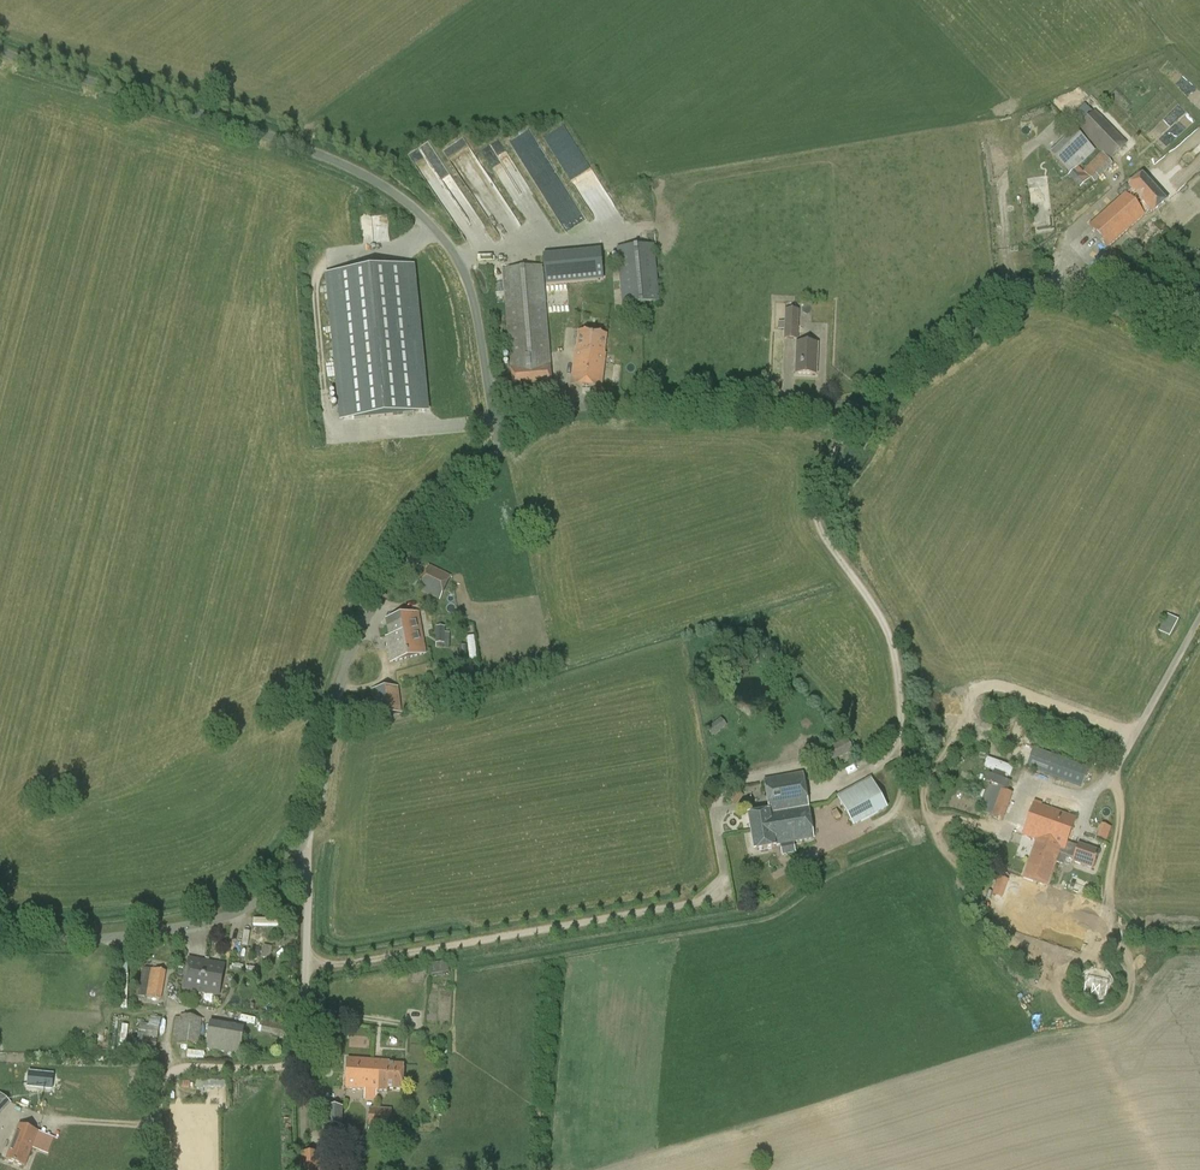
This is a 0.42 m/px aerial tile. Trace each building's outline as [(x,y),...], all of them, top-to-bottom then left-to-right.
[(1109,161),(1128,143),(1096,111),(1093,113),(1085,104),(1071,118),(1079,126),(1077,129),(1101,153),(1101,152),(1109,161)] [(1095,151),(1075,130),(1050,154),(1069,175),(1068,176),(1080,189),(1090,179),(1078,168),(1095,151)] [(428,142),(419,148),(426,159),(435,152),(428,142)] [(1127,194),(1126,195),(1136,205),(1141,200),(1140,198),(1153,187),(1143,175),(1129,188),(1131,190),(1127,194)] [(1153,214),(1167,202),(1153,187),(1140,198),(1141,200),(1136,205),(1126,195),(1089,228),(1107,249),(1145,215),(1145,216),(1150,211),(1153,214)] [(616,248),(622,305),(659,302),(653,245),(616,248)] [(514,398),(553,394),(551,366),(543,265),(502,269),(511,370),(514,398)] [(426,412),(411,267),(328,275),(343,420),(426,412)] [(1193,316),(1197,306),(1191,303),(1186,314),(1193,316)] [(778,330),(784,330),(784,340),(799,341),(799,311),(785,310),(785,322),(778,322),(778,330)] [(605,354),(604,354),(607,335),(579,332),(576,353),(575,352),(571,386),(601,390),(605,354)] [(817,375),(818,344),(797,344),(796,374),(817,375)] [(440,601),(452,576),(429,566),(417,590),(440,601)] [(390,663),(426,655),(419,613),(386,619),(389,636),(385,637),(390,663)] [(1170,637),(1178,621),(1167,615),(1159,631),(1170,637)] [(446,644),(446,627),(436,627),(435,644),(446,644)] [(476,636),(468,636),(469,660),(478,660),(476,636)] [(373,716),(402,714),(399,687),(371,690),(373,716)] [(708,727),(713,735),(728,726),(723,718),(708,727)] [(1026,768),(1082,788),(1088,768),(1033,748),(1026,768)] [(991,775),(988,773),(985,781),(1008,789),(1011,781),(1005,779),(1006,774),(1008,775),(1011,767),(987,758),(984,766),(993,769),(991,775)] [(748,817),(751,832),(775,829),(774,820),(777,820),(777,814),(808,809),(802,775),(764,782),(770,813),(748,817)] [(853,827),(887,809),(871,779),(837,797),(853,827)] [(1048,887),(1048,886),(1056,864),(1063,866),(1067,857),(1074,858),(1077,847),(1067,844),(1076,819),(1033,804),(1022,835),(1036,841),(1023,878),(1048,887)] [(775,846),(814,840),(808,809),(777,814),(777,820),(774,820),(775,829),(751,832),(754,852),(775,848),(775,846)] [(1003,820),(1006,814),(994,809),(992,816),(1003,820)] [(1108,841),(1112,826),(1102,823),(1097,837),(1108,841)] [(1078,845),(1077,847),(1074,858),(1072,862),(1093,869),(1099,852),(1078,845)] [(263,956),(271,958),(273,947),(265,945),(263,956)] [(201,993),(207,961),(188,958),(183,990),(201,993)] [(166,971),(168,965),(154,961),(152,967),(166,971)] [(225,964),(207,961),(201,993),(219,997),(225,964)] [(162,1000),(167,972),(152,969),(143,968),(139,996),(162,1000)] [(121,976),(120,1007),(128,1007),(129,976),(121,976)] [(150,1024),(140,1022),(137,1043),(157,1046),(162,1018),(151,1016),(150,1024)] [(200,1049),(202,1020),(181,1016),(177,1045),(200,1049)] [(263,1021),(262,1032),(288,1036),(289,1025),(263,1021)] [(217,1051),(221,1024),(211,1022),(206,1050),(217,1051)] [(403,1089),(404,1065),(390,1064),(390,1061),(348,1059),(347,1088),(388,1091),(388,1089),(403,1089)] [(52,1089),(52,1074),(28,1074),(28,1088),(52,1089)] [(11,1103),(0,1092),(0,1114),(11,1103)] [(342,1127),(343,1108),(322,1106),(321,1125),(342,1127)] [(390,1131),(392,1111),(371,1109),(369,1130),(390,1131)] [(26,1168),(39,1132),(20,1125),(7,1160),(26,1168)] [(320,1154),(298,1155),(299,1169),(321,1169),(320,1154)]
